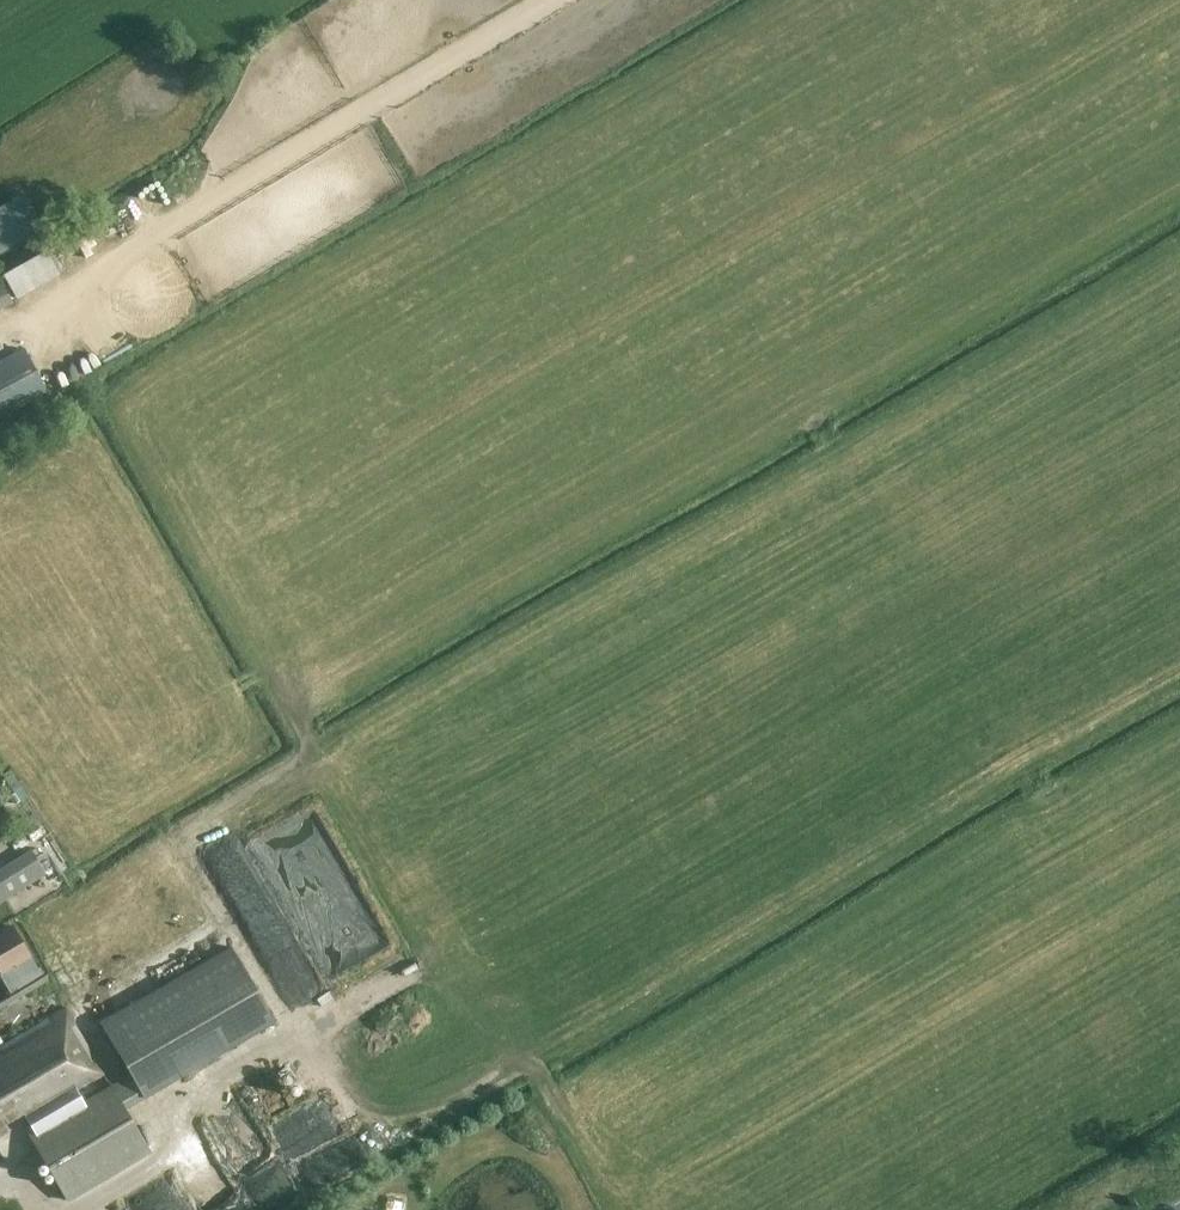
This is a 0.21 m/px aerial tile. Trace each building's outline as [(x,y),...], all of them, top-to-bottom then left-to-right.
[(3,265),(15,290),(103,247),(91,223),(3,265)] [(46,392),(22,349),(0,361),(0,417),(46,392)] [(0,842),(0,859),(16,855),(11,839),(0,842)] [(46,874),(31,850),(0,869),(0,902),(46,874)] [(11,926),(0,932),(0,973),(29,956),(11,926)] [(149,1153),(124,1108),(273,1022),(230,947),(99,1023),(129,1075),(111,1086),(47,1123),(40,1111),(102,1075),(65,1010),(0,1047),(0,1134),(7,1130),(4,1123),(22,1113),(25,1117),(25,1118),(33,1131),(28,1134),(67,1201),(149,1153)] [(301,975),(291,981),(303,1005),(314,1000),(301,975)] [(257,1209),(267,1209),(297,1195),(249,1101),(211,1121),(257,1209)] [(306,1155),(311,1171),(325,1167),(320,1151),(306,1155)]
